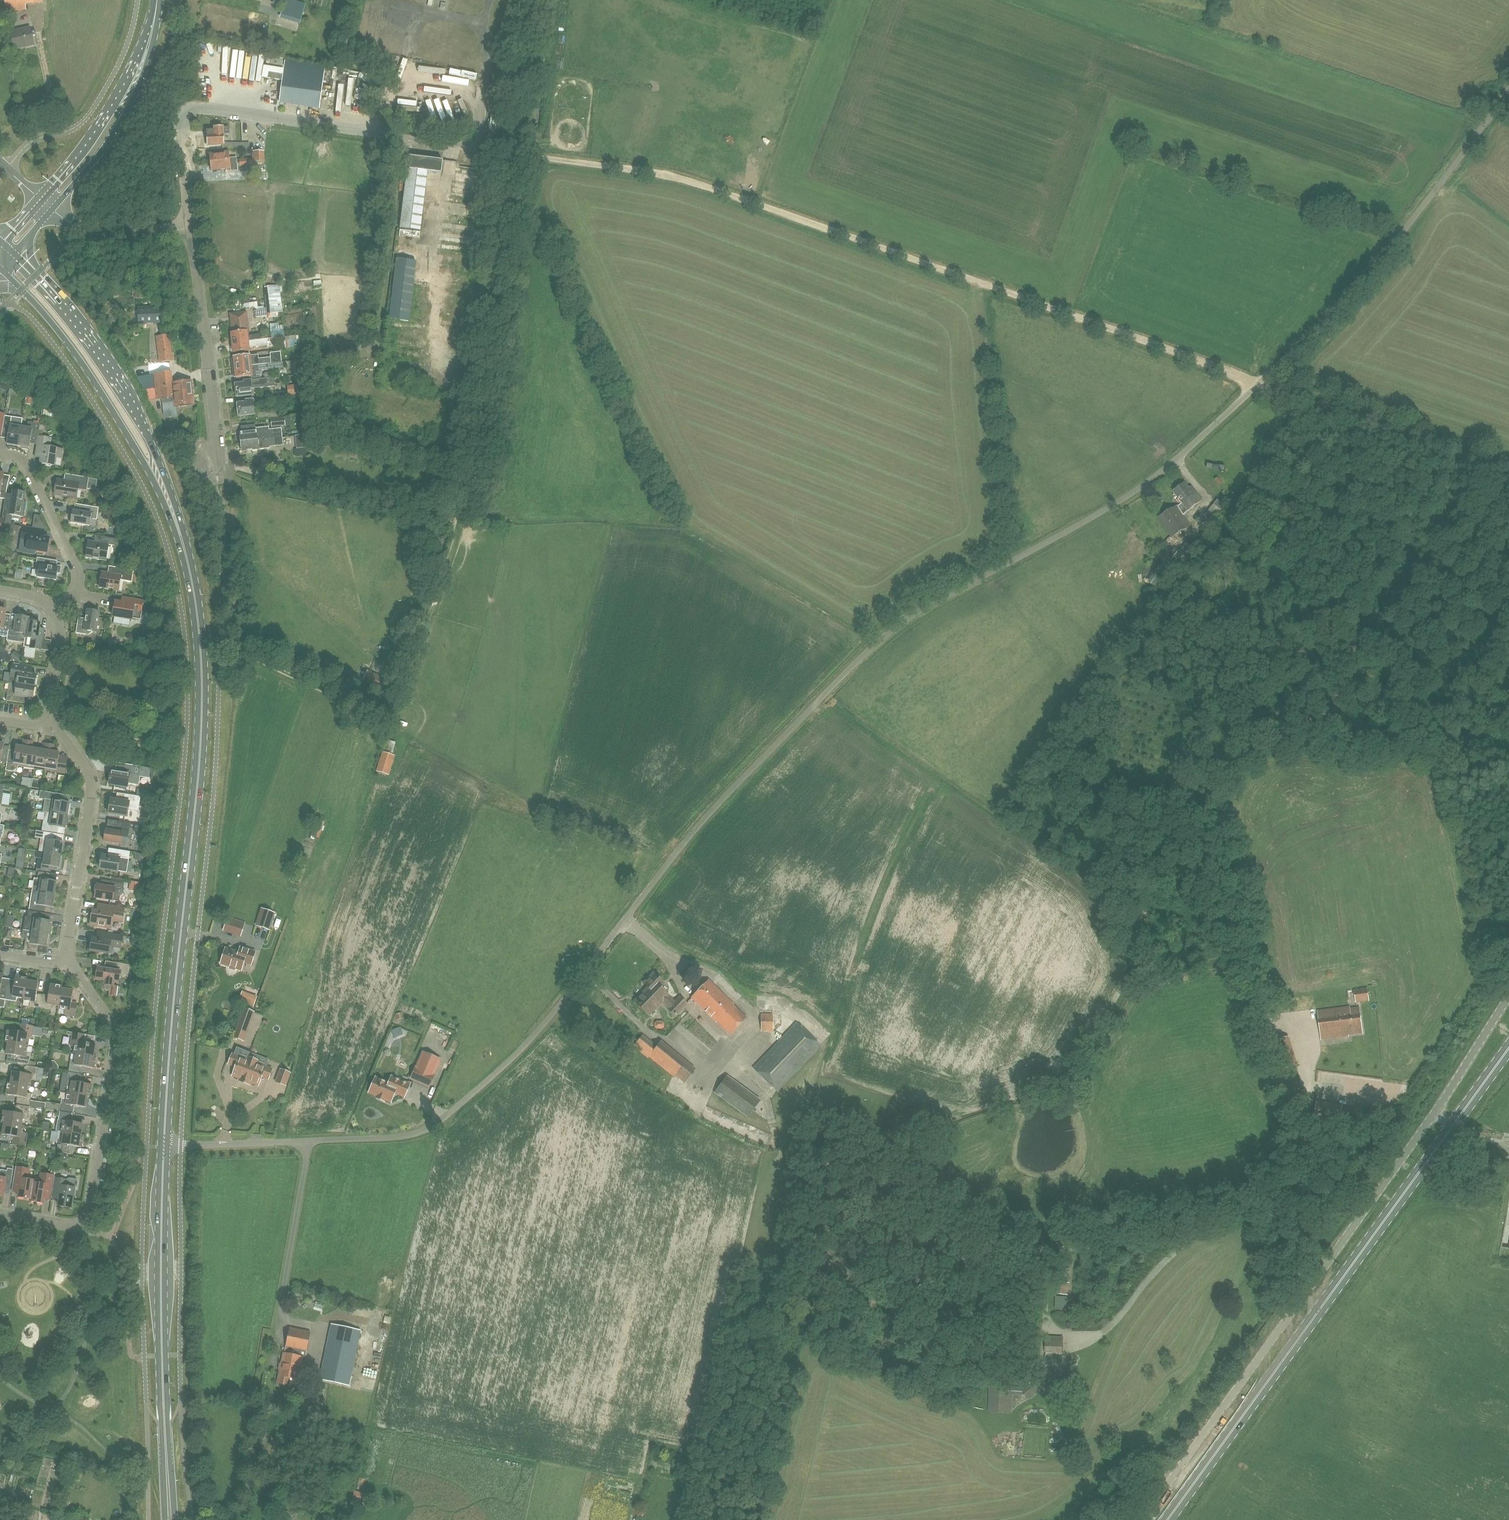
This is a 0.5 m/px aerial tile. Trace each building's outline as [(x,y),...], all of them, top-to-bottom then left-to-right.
[(43,0),(4,0),(5,13),(18,11),(17,5),(43,2),(43,0)] [(366,14),(376,16),(379,0),(369,0),(366,14)] [(300,20),(303,10),(284,5),(281,14),(300,20)] [(14,50),(34,45),(30,28),(10,32),(14,50)] [(288,45),(276,41),(273,50),(278,52),(279,49),(286,51),(288,45)] [(324,69),(285,64),(280,104),(319,109),(323,80),(335,82),(336,70),(324,69)] [(444,76),(446,71),(419,64),(417,69),(444,76)] [(449,78),(476,81),(477,76),(450,72),(449,78)] [(454,85),(455,80),(441,77),(440,83),(454,85)] [(459,82),(458,87),(472,90),(473,85),(459,82)] [(215,130),(209,131),(207,131),(208,145),(222,145),(224,145),(224,143),(224,134),(230,134),(229,127),(214,128),(215,130)] [(252,151),(252,154),(252,159),(255,159),(255,162),(265,161),(264,152),(252,151)] [(209,155),(210,163),(230,161),(230,165),(237,164),(237,157),(229,158),(229,153),(209,155)] [(400,229),(420,231),(427,172),(441,173),(443,161),(409,156),(400,229)] [(238,170),(237,164),(230,165),(230,161),(210,163),(211,171),(230,168),(231,171),(238,170)] [(390,319),(410,321),(418,261),(398,259),(390,319)] [(282,312),(280,292),(282,292),(281,287),(280,287),(279,286),(268,287),(268,292),(265,293),(267,314),(282,312)] [(169,323),(168,306),(136,308),(137,325),(169,323)] [(259,340),(259,336),(256,336),(255,335),(255,334),(249,335),(246,313),(231,314),(233,332),(231,333),(232,343),(259,340)] [(284,325),(271,327),(273,340),(286,337),(284,325)] [(173,361),(169,335),(156,336),(159,363),(173,361)] [(250,351),(249,347),(267,344),(266,339),(259,340),(232,343),(233,353),(250,351)] [(298,348),(297,339),(285,340),(286,350),(298,348)] [(359,353),(359,342),(338,343),(339,355),(359,353)] [(258,354),(250,355),(234,357),(234,358),(232,358),(233,364),(235,364),(235,367),(272,363),(271,357),(259,359),(258,354)] [(302,374),(301,361),(292,362),(293,375),(302,374)] [(260,371),(277,369),(276,363),(272,363),(235,367),(235,371),(233,371),(234,377),(236,377),(236,378),(252,376),(252,378),(261,377),(260,371)] [(152,372),(154,387),(155,397),(173,395),(173,390),(180,390),(181,393),(193,392),(192,379),(172,381),(171,371),(152,372)] [(253,395),(252,389),(275,386),(274,378),(243,381),(244,383),(235,384),(236,397),(253,395)] [(408,394),(426,396),(427,390),(409,387),(408,394)] [(194,401),(193,392),(181,393),(180,390),(173,390),(173,395),(174,403),(163,404),(165,418),(177,417),(176,403),(194,401)] [(237,403),(239,416),(255,414),(254,405),(262,404),(261,399),(246,400),(246,402),(237,403)] [(266,412),(257,413),(258,419),(278,416),(277,410),(266,411),(266,412)] [(18,446),(21,427),(22,418),(11,417),(4,416),(3,427),(2,430),(9,431),(7,444),(18,446)] [(284,417),(271,419),(272,428),(285,426),(284,417)] [(28,448),(29,448),(31,434),(38,435),(40,424),(28,422),(27,428),(21,427),(18,446),(22,447),(21,449),(28,450),(28,448)] [(241,441),(282,437),(281,429),(269,430),(269,427),(255,428),(256,431),(245,432),(246,434),(241,435),(241,441)] [(296,448),(306,447),(305,435),(294,436),(296,448)] [(54,466),(55,457),(62,458),(63,450),(50,447),(51,438),(38,436),(36,449),(42,450),(40,463),(54,466)] [(270,447),(269,446),(283,444),(282,437),(241,441),(242,448),(247,448),(247,450),(259,449),(259,448),(270,447)] [(72,482),(57,480),(55,495),(76,498),(77,489),(87,491),(89,478),(73,475),(72,482)] [(1158,518),(1171,538),(1190,526),(1183,515),(1201,501),(1191,488),(1189,489),(1184,483),(1174,491),(1184,503),(1179,507),(1177,505),(1158,518)] [(25,493),(20,492),(20,490),(14,489),(13,491),(11,503),(5,502),(3,513),(2,519),(1,523),(10,525),(12,515),(24,517),(26,503),(24,502),(25,493)] [(97,520),(99,508),(77,504),(76,510),(74,511),(69,510),(68,516),(71,516),(70,523),(89,526),(91,519),(97,520)] [(1215,516),(1220,512),(1215,506),(1210,510),(1215,516)] [(47,552),(49,538),(34,536),(35,529),(23,527),(21,540),(28,541),(26,549),(47,552)] [(116,546),(117,539),(102,537),(101,543),(89,541),(86,557),(106,560),(108,545),(116,546)] [(1186,542),(1176,556),(1185,562),(1194,548),(1186,542)] [(16,559),(18,554),(12,551),(9,556),(16,559)] [(60,574),(61,569),(56,568),(55,566),(56,561),(37,558),(35,570),(38,570),(37,577),(56,580),(57,573),(60,574)] [(132,582),(134,570),(116,567),(115,574),(102,572),(99,587),(118,590),(120,580),(132,582)] [(140,619),(143,600),(130,598),(129,604),(115,602),(113,616),(131,619),(132,618),(140,619)] [(5,610),(0,609),(0,636),(7,637),(8,630),(9,625),(3,624),(5,610)] [(97,629),(99,611),(91,610),(86,613),(85,619),(83,621),(78,620),(77,627),(76,633),(88,635),(97,629)] [(26,634),(28,621),(29,618),(24,617),(24,616),(23,614),(19,614),(17,615),(17,616),(14,631),(8,630),(7,637),(7,641),(18,642),(20,633),(26,634)] [(45,640),(47,631),(46,629),(39,628),(40,623),(39,623),(39,622),(39,620),(34,620),(33,621),(33,622),(28,621),(26,634),(24,647),(41,650),(43,639),(45,640)] [(36,675),(31,674),(32,668),(13,665),(11,677),(18,678),(17,684),(35,687),(36,675)] [(385,679),(368,671),(362,682),(379,691),(385,679)] [(18,696),(33,699),(35,687),(17,684),(9,683),(6,700),(17,702),(18,696)] [(24,767),(28,740),(23,740),(22,746),(16,745),(15,751),(9,750),(5,770),(13,771),(17,768),(17,766),(24,767)] [(34,769),(37,749),(32,748),(33,741),(28,740),(24,767),(34,769)] [(45,770),(49,744),(44,743),(43,750),(37,749),(34,769),(45,770)] [(67,763),(58,761),(59,753),(53,752),(54,745),(49,744),(45,770),(65,774),(67,763)] [(393,755),(382,752),(376,771),(386,775),(393,755)] [(111,771),(109,784),(119,786),(119,788),(126,789),(127,787),(128,781),(138,782),(139,777),(149,778),(151,768),(141,767),(125,764),(124,773),(111,771)] [(67,816),(69,803),(62,802),(63,795),(51,793),(50,800),(53,801),(51,813),(67,816)] [(138,811),(140,797),(126,794),(125,801),(111,799),(108,814),(127,817),(128,809),(138,811)] [(67,816),(51,813),(45,812),(41,832),(57,834),(58,827),(65,828),(67,816)] [(128,839),(130,824),(116,821),(114,831),(106,830),(105,834),(103,835),(103,839),(104,841),(104,842),(121,844),(122,838),(128,839)] [(61,855),(63,842),(56,841),(57,834),(41,832),(37,831),(35,838),(41,839),(39,851),(39,852),(61,855)] [(127,873),(128,866),(130,852),(118,850),(116,858),(101,855),(99,868),(127,873)] [(51,874),(52,867),(59,868),(61,855),(39,852),(39,851),(37,851),(36,858),(38,858),(36,871),(38,872),(51,874)] [(55,895),(57,882),(49,881),(51,874),(38,872),(37,879),(34,878),(32,891),(55,895)] [(142,883),(131,881),(129,890),(140,892),(142,883)] [(114,894),(122,895),(124,884),(111,882),(110,887),(97,885),(95,897),(113,901),(114,894)] [(53,907),(55,895),(32,891),(29,911),(32,911),(44,913),(45,906),(53,907)] [(122,922),(124,909),(109,906),(107,913),(92,910),(90,925),(111,929),(112,921),(122,922)] [(255,926),(270,931),(275,913),(261,909),(255,926)] [(48,934),(50,921),(43,920),(44,913),(32,911),(30,923),(33,924),(32,931),(32,932),(48,934)] [(284,931),(287,914),(281,913),(277,930),(284,931)] [(244,923),(227,918),(224,929),(240,935),(244,923)] [(46,947),(48,934),(32,932),(32,931),(23,930),(21,938),(26,939),(25,943),(27,943),(25,951),(38,953),(39,946),(46,947)] [(117,947),(119,935),(107,933),(106,940),(92,938),(91,942),(89,942),(87,952),(99,955),(99,952),(109,954),(110,946),(117,947)] [(238,953),(225,949),(221,963),(230,966),(229,968),(235,970),(235,968),(241,970),(244,962),(251,964),(255,952),(240,948),(238,953)] [(109,971),(106,971),(106,970),(105,969),(104,968),(97,967),(96,967),(95,968),(94,969),(94,970),(94,971),(95,972),(96,973),(96,979),(104,981),(104,985),(104,986),(104,988),(105,989),(106,990),(107,991),(109,992),(108,995),(116,997),(118,986),(114,986),(114,982),(118,983),(119,978),(128,979),(130,965),(117,963),(116,970),(109,969),(109,971)] [(644,984),(648,987),(635,1001),(647,1012),(654,1005),(656,1007),(662,1001),(669,1009),(675,1016),(686,1004),(680,998),(675,1003),(659,988),(663,983),(654,974),(644,984)] [(23,998),(26,981),(27,981),(27,978),(15,976),(13,988),(7,987),(5,1000),(16,1002),(17,997),(23,998)] [(691,998),(716,1022),(717,1021),(730,1034),(746,1018),(733,1005),(733,1004),(709,980),(691,998)] [(38,982),(27,981),(26,981),(23,998),(23,1001),(30,1002),(29,1006),(40,1008),(42,995),(36,994),(38,982)] [(58,1006),(61,989),(62,989),(62,986),(50,984),(48,996),(42,995),(40,1008),(51,1010),(52,1005),(58,1006)] [(1354,989),(1356,1003),(1369,1001),(1367,988),(1354,989)] [(71,1002),(73,991),(62,989),(61,989),(58,1006),(58,1009),(65,1010),(64,1014),(75,1016),(77,1003),(71,1002)] [(1345,1008),(1318,1012),(1321,1039),(1349,1035),(1348,1035),(1362,1033),(1359,1007),(1345,1009),(1345,1008)] [(244,1009),(234,1037),(243,1041),(254,1012),(244,1009)] [(287,1010),(283,1024),(291,1026),(296,1012),(287,1010)] [(761,1031),(773,1032),(773,1015),(761,1015),(761,1031)] [(820,1046),(797,1023),(754,1069),(777,1091),(820,1046)] [(26,1046),(26,1045),(27,1039),(31,1040),(33,1027),(20,1024),(19,1033),(7,1031),(5,1043),(8,1043),(26,1046)] [(284,1044),(289,1028),(281,1026),(277,1042),(284,1044)] [(94,1057),(94,1056),(96,1045),(84,1043),(85,1035),(72,1033),(70,1046),(75,1047),(74,1054),(76,1054),(94,1057)] [(1282,1069),(1297,1065),(1288,1036),(1273,1041),(1282,1069)] [(27,1053),(28,1046),(26,1045),(26,1046),(8,1043),(6,1054),(18,1056),(16,1065),(25,1066),(29,1067),(29,1066),(31,1053),(27,1053)] [(413,1067),(416,1068),(411,1078),(429,1086),(433,1075),(422,1071),(428,1057),(419,1053),(413,1067)] [(94,1069),(96,1057),(94,1056),(94,1057),(76,1054),(75,1060),(70,1059),(68,1073),(81,1075),(82,1067),(94,1069)] [(247,1060),(232,1054),(228,1064),(236,1067),(232,1076),(240,1079),(239,1080),(249,1083),(250,1083),(258,1086),(261,1077),(268,1079),(272,1069),(257,1064),(258,1061),(248,1057),(247,1060)] [(36,1081),(38,1068),(29,1066),(29,1067),(25,1066),(24,1074),(12,1072),(10,1083),(10,1084),(28,1086),(28,1087),(30,1087),(31,1080),(36,1081)] [(279,1071),(275,1083),(284,1087),(289,1074),(279,1071)] [(80,1083),(81,1075),(68,1073),(66,1086),(71,1087),(70,1093),(87,1096),(90,1097),(92,1085),(80,1083)] [(719,1091),(754,1112),(765,1093),(729,1073),(719,1091)] [(384,1101),(385,1099),(390,1101),(394,1092),(404,1096),(409,1084),(391,1077),(389,1083),(376,1078),(369,1092),(377,1096),(376,1098),(384,1101)] [(44,1109),(45,1103),(30,1101),(31,1094),(27,1093),(28,1087),(28,1086),(10,1084),(10,1083),(8,1083),(6,1095),(18,1097),(16,1105),(29,1107),(44,1109)] [(86,1108),(87,1096),(70,1093),(67,1092),(66,1099),(62,1099),(59,1112),(72,1114),(74,1106),(86,1108)] [(27,1120),(29,1107),(16,1105),(15,1113),(3,1111),(1,1123),(4,1123),(22,1126),(23,1119),(27,1120)] [(710,1105),(704,1121),(770,1144),(775,1127),(710,1105)] [(81,1136),(81,1135),(83,1124),(71,1122),(72,1114),(59,1112),(57,1125),(62,1126),(61,1133),(63,1133),(81,1136)] [(25,1147),(27,1134),(23,1133),(24,1126),(22,1126),(4,1123),(2,1135),(14,1137),(12,1145),(25,1147)] [(82,1148),(83,1136),(81,1135),(81,1136),(63,1133),(62,1139),(58,1139),(56,1148),(56,1152),(68,1154),(70,1146),(82,1148)] [(13,1170),(7,1168),(7,1171),(1,1170),(0,1173),(0,1197),(3,1197),(5,1183),(11,1184),(13,1170)] [(13,1183),(12,1191),(19,1192),(18,1197),(30,1199),(31,1199),(33,1183),(34,1181),(27,1180),(28,1176),(26,1175),(27,1169),(15,1168),(13,1183)] [(30,1199),(30,1201),(43,1203),(44,1199),(51,1200),(52,1192),(55,1176),(43,1174),(42,1180),(40,1179),(39,1184),(33,1183),(31,1199),(30,1199)] [(71,1208),(75,1188),(77,1187),(78,1182),(76,1179),(69,1178),(67,1180),(56,1178),(54,1190),(61,1191),(58,1206),(71,1208)] [(1070,1283),(1056,1281),(1055,1294),(1069,1295),(1070,1283)] [(348,1386),(360,1330),(331,1324),(320,1380),(348,1386)] [(310,1332),(289,1328),(286,1347),(284,1353),(278,1383),(288,1386),(290,1378),(297,1379),(302,1357),(305,1358),(310,1332)] [(1045,1353),(1063,1354),(1063,1336),(1045,1336),(1045,1353)] [(376,1362),(382,1363),(385,1355),(378,1353),(376,1362)] [(989,1412),(1011,1413),(1011,1394),(1026,1395),(1029,1399),(1042,1387),(1045,1391),(1057,1379),(1042,1364),(1027,1378),(1026,1381),(1028,1384),(1023,1389),(989,1387),(989,1412)] [(360,1503),(362,1494),(354,1492),(352,1502),(360,1503)] [(30,1500),(24,1498),(22,1507),(28,1508),(30,1500)] [(339,1519),(346,1519),(347,1512),(340,1511),(339,1519)]
